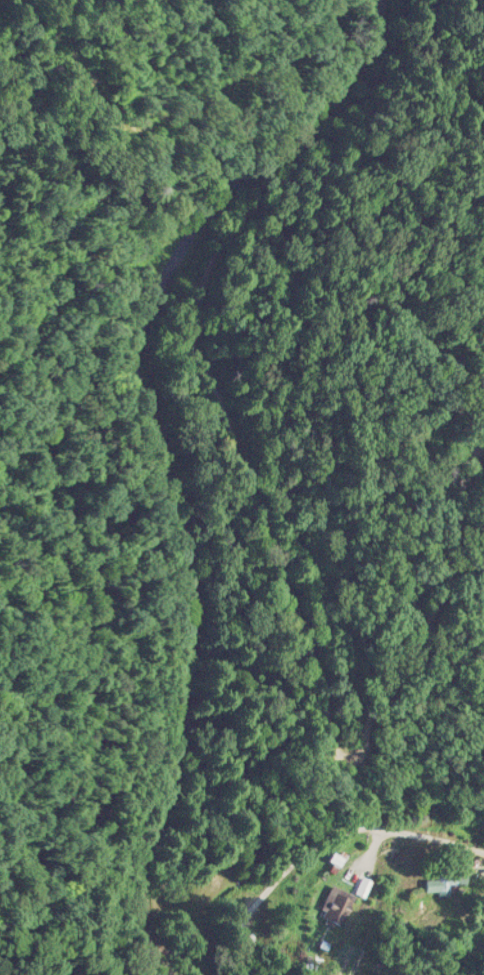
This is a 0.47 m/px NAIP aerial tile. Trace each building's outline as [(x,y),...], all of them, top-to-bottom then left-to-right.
[(426,891),(459,891),(459,874),(426,874),(426,891)] [(319,912),(339,920),(351,892),(332,884),(319,912)]
